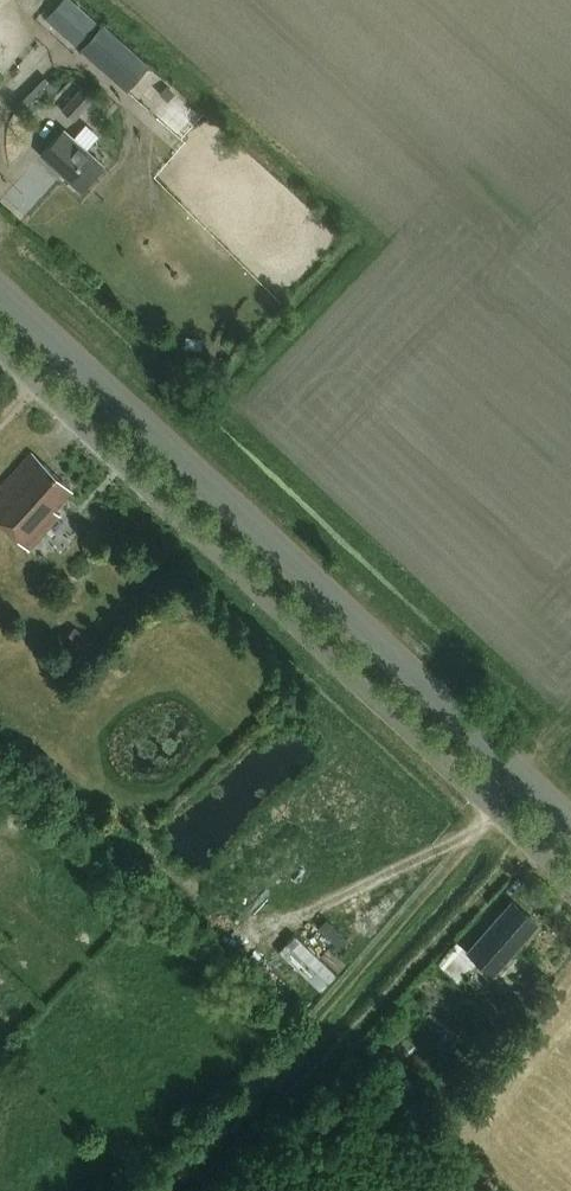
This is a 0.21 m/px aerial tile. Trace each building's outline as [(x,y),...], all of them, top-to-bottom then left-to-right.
[(76,0),(59,0),(56,3),(63,9),(51,22),(75,44),(97,19),(76,0)] [(149,64),(102,23),(80,48),(127,89),(149,64)] [(62,108),(81,87),(72,78),(52,100),(62,108)] [(74,121),(94,98),(81,87),(62,108),(61,109),(74,121)] [(82,192),(104,167),(63,130),(40,156),(82,192)] [(67,489),(27,452),(0,482),(0,521),(27,546),(56,514),(50,508),(67,489)] [(456,941),(436,963),(458,982),(478,961),(492,973),(523,938),(520,936),(529,926),(524,922),(529,917),(513,902),(500,917),(497,915),(466,950),(456,941)]
